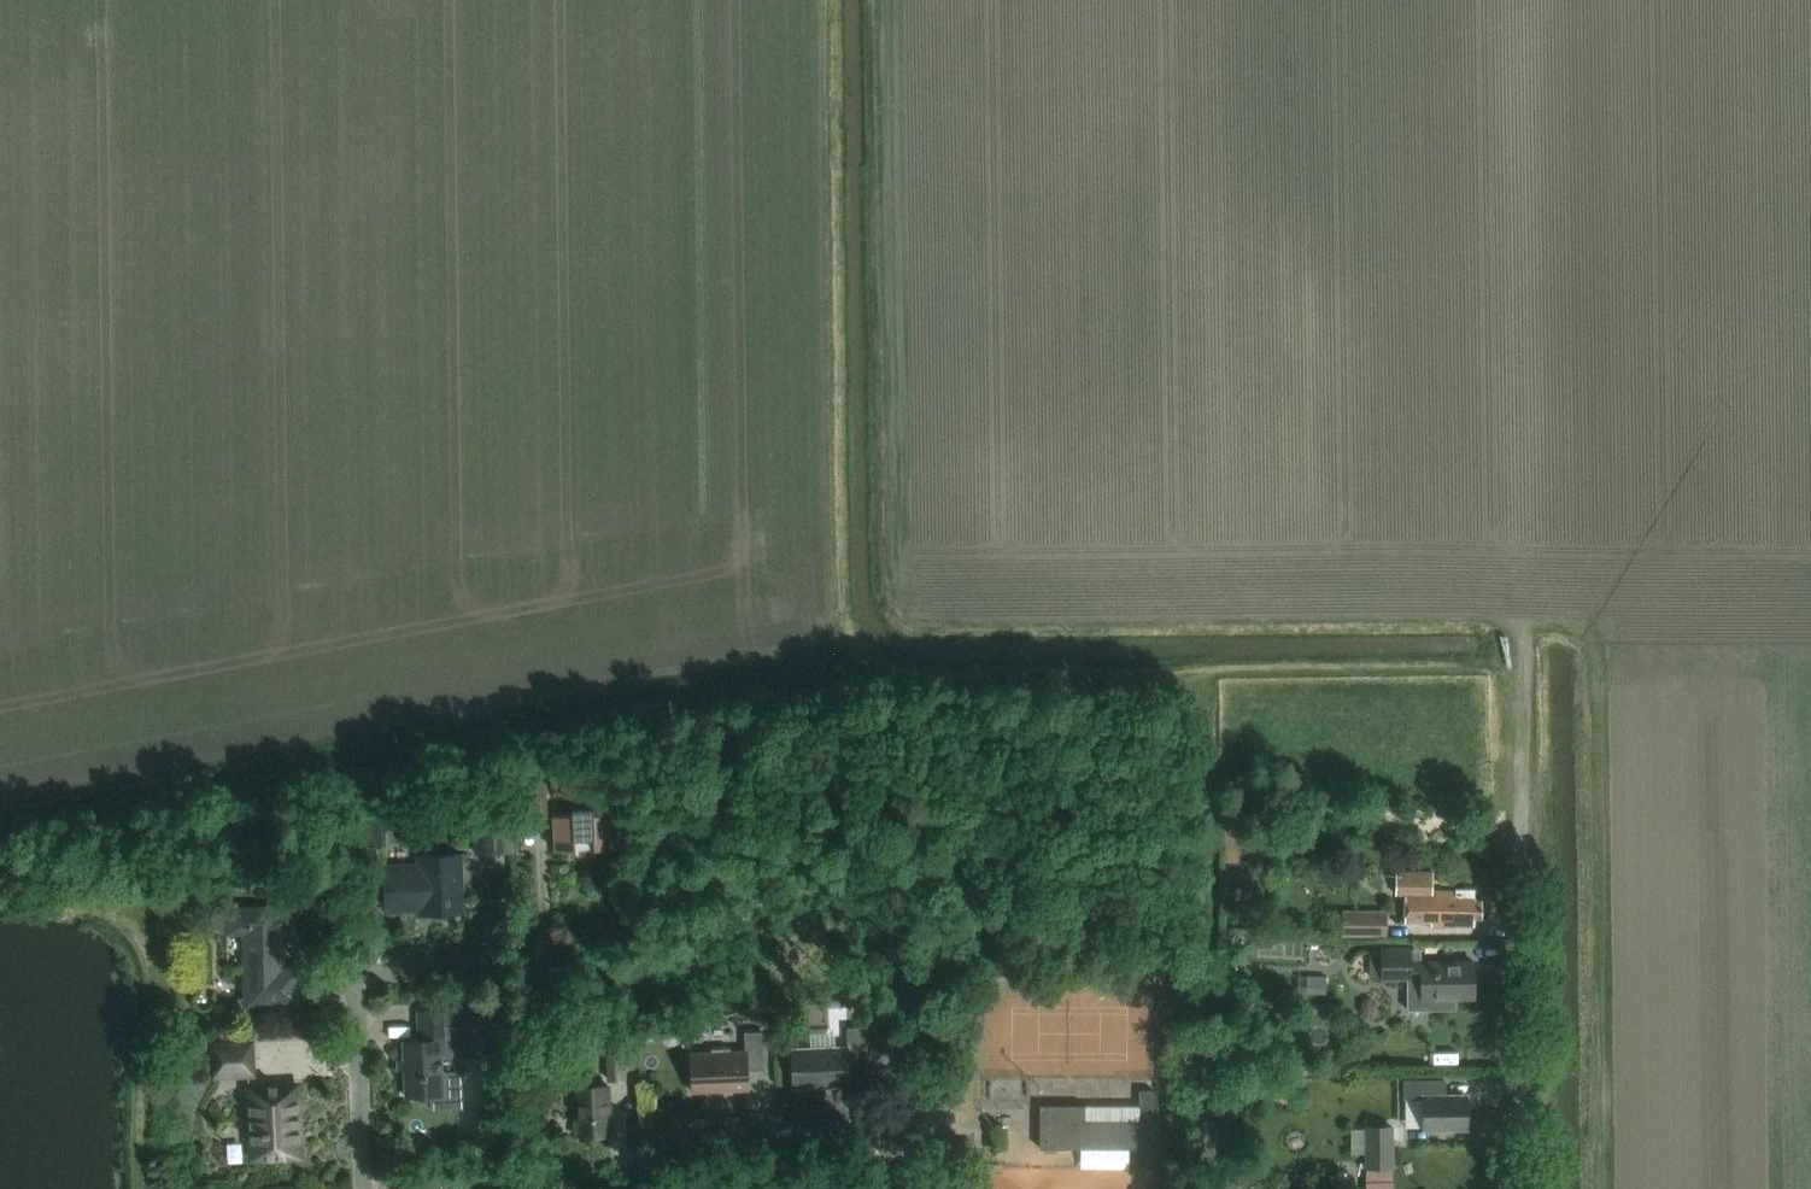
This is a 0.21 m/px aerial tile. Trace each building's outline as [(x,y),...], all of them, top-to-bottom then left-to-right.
[(533,798),(528,799),(529,813),(548,813),(547,781),(532,782),(533,798)] [(494,807),(475,808),(477,854),(496,853),(494,807)] [(574,815),(555,816),(556,851),(576,850),(576,856),(597,855),(597,849),(616,848),(615,814),(595,815),(595,808),(574,809),(574,815)] [(384,847),(383,811),(369,812),(370,847),(384,847)] [(421,914),(465,912),(463,855),(419,857),(419,865),(385,866),(387,913),(421,911),(421,914)] [(1396,871),(1396,893),(1405,894),(1404,920),(1433,921),(1433,924),(1476,925),(1476,918),(1484,918),(1484,900),(1476,900),(1476,888),(1456,887),(1456,890),(1433,889),(1433,872),(1396,871)] [(299,969),(284,969),(283,907),(227,908),(221,909),(216,913),(214,920),(216,927),(221,931),(227,931),(227,933),(245,933),(246,970),(256,970),(256,984),(257,1006),(300,1006),(300,984),(299,969)] [(1341,937),(1386,937),(1385,911),(1341,911),(1341,937)] [(1385,949),(1385,979),(1423,979),(1423,998),(1424,1010),(1458,1009),(1457,998),(1476,997),(1476,961),(1414,962),(1414,949),(1385,949)] [(487,1055),(485,1026),(451,1027),(451,1010),(419,1011),(420,1041),(405,1041),(405,1058),(398,1059),(399,1071),(406,1070),(407,1096),(433,1095),(433,1110),(464,1109),(464,1072),(445,1072),(444,1056),(487,1055)] [(485,1026),(487,1055),(511,1054),(509,1015),(485,1016),(485,1026)] [(850,1066),(870,1065),(868,1027),(848,1028),(849,1047),(793,1049),(795,1088),(851,1086),(850,1066)] [(751,1070),(768,1069),(766,1031),(747,1032),(748,1050),(733,1051),(732,1047),(714,1048),(715,1052),(693,1053),(695,1092),(752,1089),(751,1070)] [(613,1080),(628,1079),(626,1039),(611,1040),(613,1080)] [(216,1077),(255,1075),(254,1044),(215,1046),(216,1077)] [(1469,1096),(1445,1097),(1445,1078),(1404,1079),(1404,1097),(1425,1097),(1425,1127),(1470,1127),(1469,1096)] [(253,1159),(302,1157),(299,1086),(250,1088),(253,1159)] [(579,1137),(613,1135),(612,1086),(580,1087),(581,1120),(578,1120),(579,1137)] [(1159,1148),(1159,1104),(1140,1104),(1139,1119),(1085,1119),(1085,1105),(1040,1105),(1040,1148),(1159,1148)] [(1365,1188),(1395,1188),(1395,1170),(1395,1127),(1365,1127),(1365,1170),(1365,1188)]
